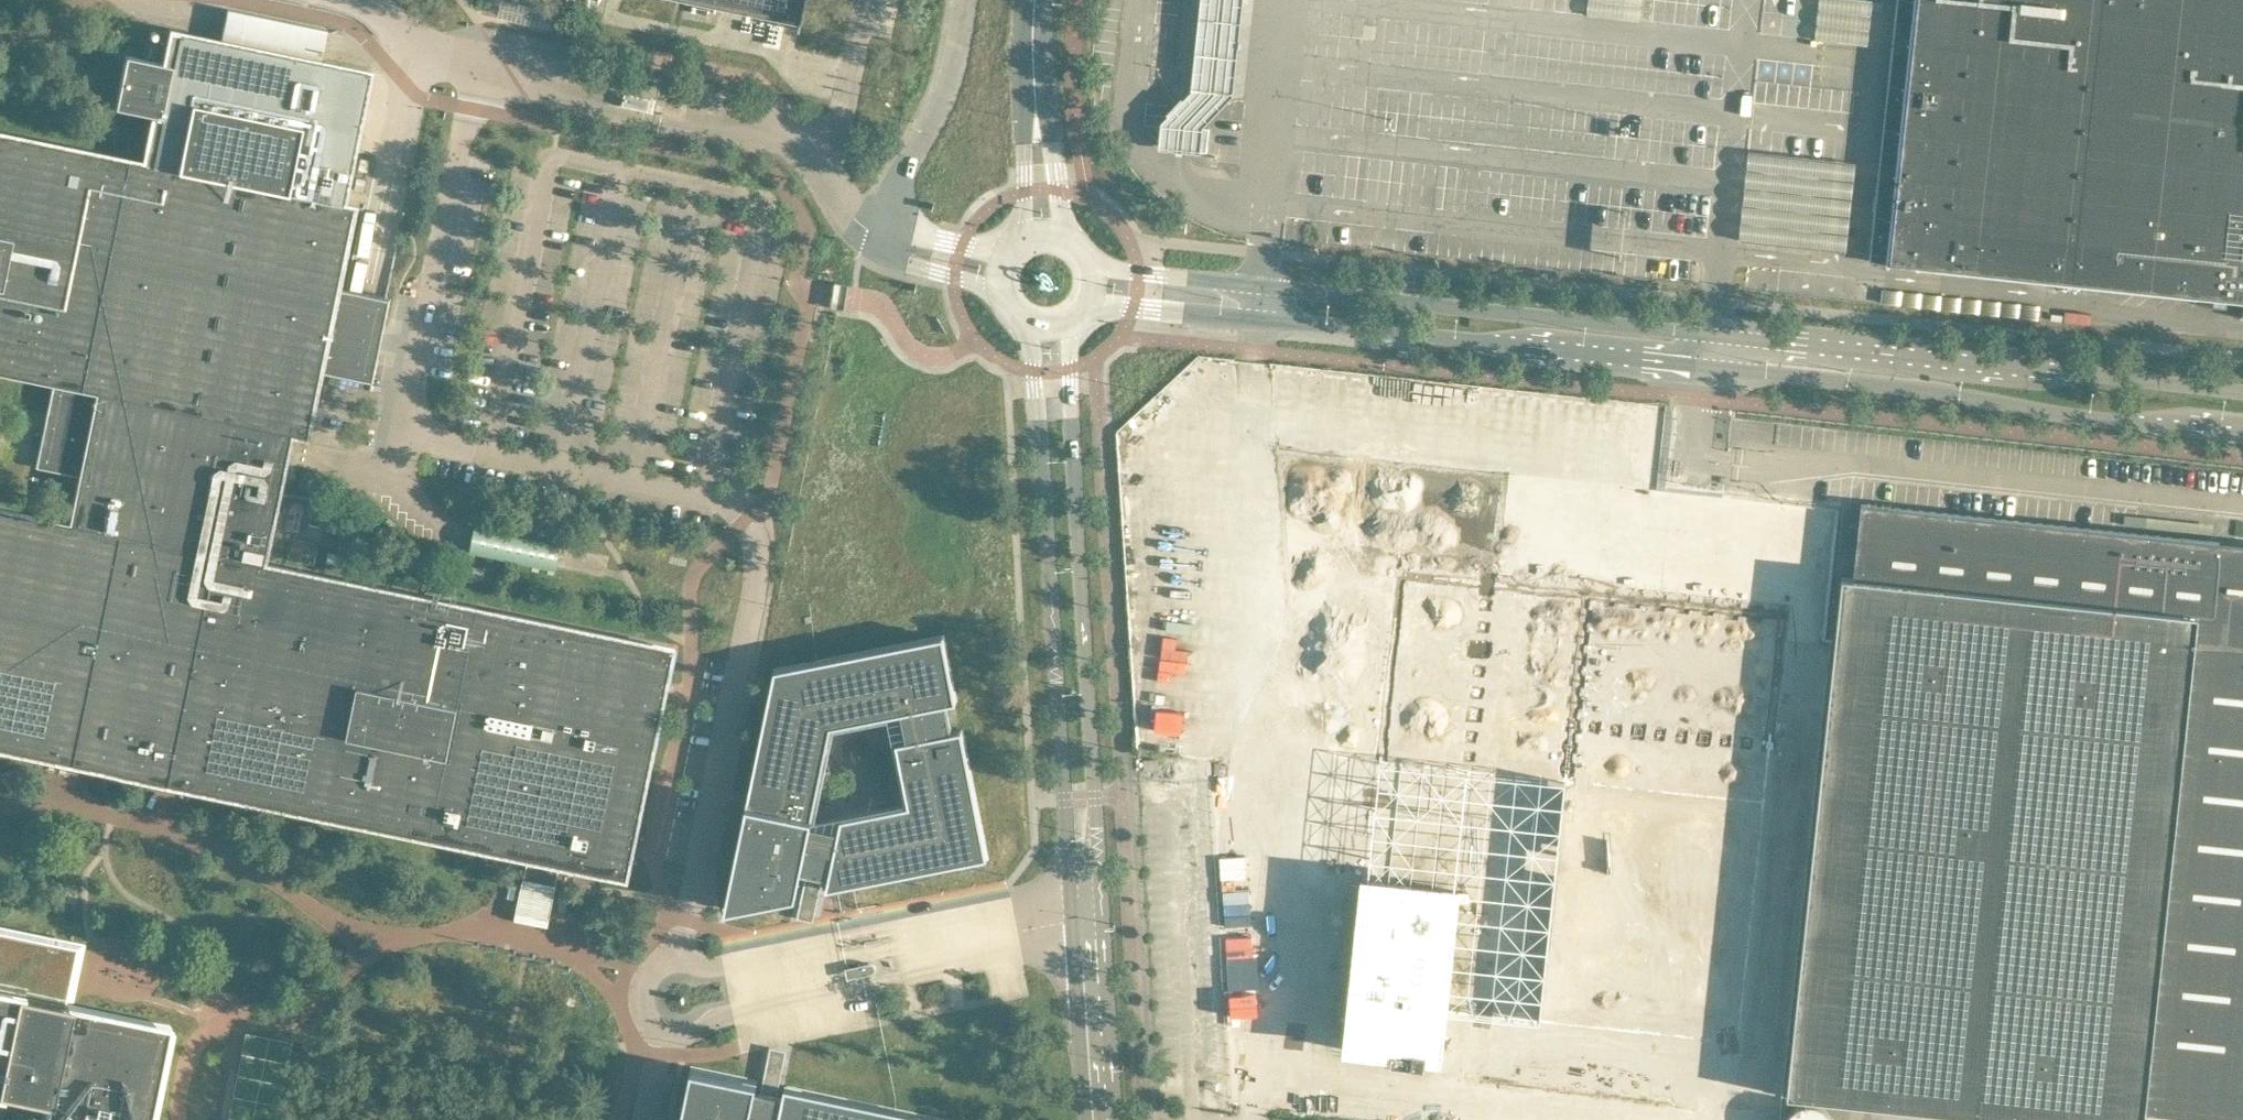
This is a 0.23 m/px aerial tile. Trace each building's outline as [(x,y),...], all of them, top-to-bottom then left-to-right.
[(722,7),(733,10),(775,18),(801,24),(800,30),(801,30),(808,0),(687,0),(722,7)] [(1193,87),(1163,118),(1160,144),(1201,148),(1204,122),(1235,91),(1244,0),(1201,0),(1193,87)] [(1843,22),(1868,25),(1871,0),(1823,0),(1820,19),(1843,22)] [(1870,260),(1886,262),(1886,263),(1919,267),(2195,297),(2197,297),(2197,296),(2242,301),(2242,0),(1898,0),(1870,260)] [(71,762),(83,765),(160,781),(170,783),(534,858),(531,874),(553,878),(556,863),(561,864),(594,870),(600,872),(627,877),(631,856),(634,843),(664,694),(667,681),(674,650),(592,633),(588,632),(266,565),(273,531),(274,523),(276,513),(278,507),(282,483),(293,432),(310,436),(319,396),(324,371),(326,371),(373,381),(378,355),(385,325),(390,299),(388,299),(386,299),(348,291),(346,290),(341,289),(358,208),(340,205),(368,72),(321,62),(322,56),(327,31),(328,29),(326,29),(229,9),(227,8),(227,10),(222,35),(220,41),(172,31),(166,64),(126,55),(115,107),(155,115),(145,164),(129,161),(0,134),(0,371),(54,383),(47,417),(45,425),(37,465),(80,474),(70,525),(0,510),(0,747),(71,762)] [(1198,350),(1142,413),(1163,431),(1185,406),(1170,393),(1186,376),(1192,381),(1203,368),(1199,365),(1206,357),(1198,350)] [(1458,405),(1460,378),(1302,366),(1302,367),(1309,382),(1293,389),(1328,392),(1310,400),(1309,414),(1317,410),(1317,414),(1320,422),(1310,427),(1320,450),(1419,457),(1420,450),(1403,448),(1401,444),(1402,435),(1412,431),(1416,441),(1431,442),(1432,432),(1446,426),(1457,427),(1469,421),(1432,419),(1425,403),(1458,405)] [(1862,503),(1854,577),(1842,576),(1787,1096),(2016,1119),(2145,1119),(2146,1108),(2242,1118),(2242,544),(1862,503)] [(475,526),(470,551),(557,569),(562,543),(475,526)] [(319,542),(294,537),(290,560),(289,561),(314,566),(314,565),(319,542)] [(1352,1020),(1350,1046),(1388,1050),(1394,1051),(1393,1059),(1412,1061),(1412,1062),(1413,1062),(1430,1064),(1432,1054),(1437,1055),(1440,1029),(1442,1011),(1740,1043),(1758,868),(1785,614),(1400,573),(1372,831),(1367,881),(1367,882),(1352,1020)] [(723,912),(796,897),(801,876),(828,882),(826,891),(827,891),(990,859),(964,729),(952,731),(947,704),(959,702),(945,634),(774,668),(723,912)] [(1,1097),(2,1094),(4,1095),(10,1096),(25,1099),(45,1104),(47,1104),(44,1119),(148,1119),(168,1025),(68,1004),(68,1005),(66,1005),(60,1003),(57,991),(58,990),(59,990),(60,989),(61,988),(62,986),(62,984),(62,983),(62,982),(62,981),(61,980),(61,979),(60,979),(60,978),(59,978),(58,977),(57,977),(55,976),(54,977),(53,977),(49,962),(46,952),(44,948),(40,944),(36,941),(31,939),(4,935),(0,936),(0,1097),(1,1097)] [(786,1084),(783,1096),(756,1090),(759,1079),(758,1079),(691,1065),(680,1119),(952,1119),(786,1084)] [(1787,1119),(1832,1119),(1831,1119),(1826,1111),(1819,1106),(1809,1104),(1800,1106),(1793,1111),(1788,1119),(1787,1119)]
